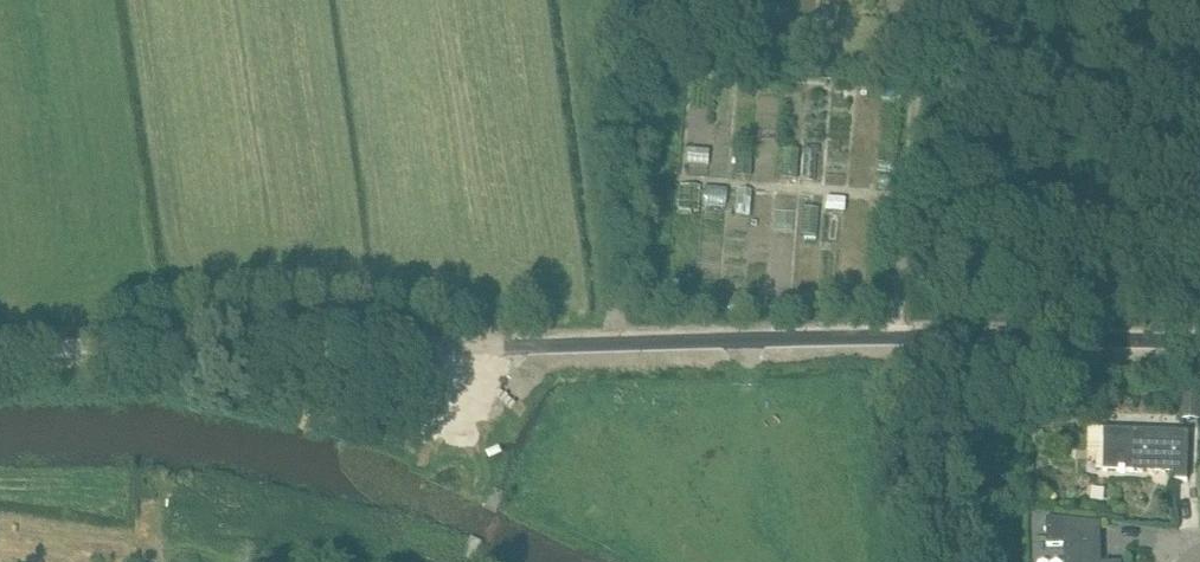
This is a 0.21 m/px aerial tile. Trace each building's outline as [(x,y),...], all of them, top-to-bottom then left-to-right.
[(1183,393),(1183,420),(1199,420),(1199,393),(1183,393)] [(1172,465),(1171,480),(1188,481),(1189,432),(1105,430),(1104,471),(1120,471),(1120,473),(1126,473),(1126,467),(1135,468),(1135,464),(1172,465)] [(1093,523),(1047,517),(1048,545),(1065,545),(1065,561),(1093,561),(1093,523)]
